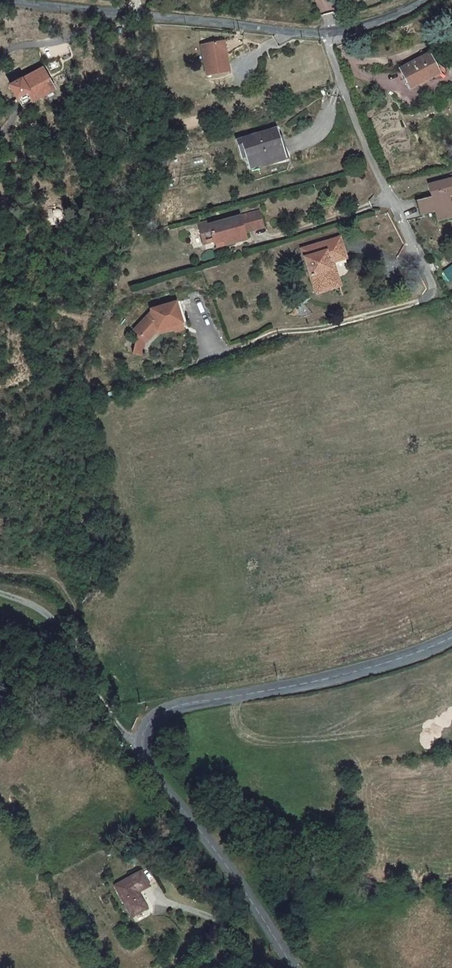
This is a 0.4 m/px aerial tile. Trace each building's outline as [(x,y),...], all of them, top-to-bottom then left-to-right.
[(216,42),(197,46),(205,76),(226,71),(223,56),(220,57),(216,42)] [(439,73),(430,56),(401,71),(412,90),(425,83),(424,81),(439,73)] [(44,70),(25,80),(41,111),(61,101),(44,70)] [(276,129),(239,141),(244,157),(249,157),(253,167),(285,157),(276,129)] [(426,185),(429,199),(414,203),(418,218),(432,214),(436,225),(451,221),(451,215),(450,201),(451,200),(451,179),(426,185)] [(259,226),(254,209),(213,221),(211,217),(194,223),(199,240),(206,238),(208,241),(221,238),(222,243),(232,240),(231,237),(242,234),(242,231),(259,226)] [(336,234),(299,243),(310,283),(321,279),(321,276),(332,272),(329,258),(341,254),(336,234)] [(222,245),(222,243),(221,238),(208,241),(211,249),(222,245)] [(161,327),(161,326),(186,321),(182,300),(156,306),(156,308),(137,326),(141,329),(147,337),(149,338),(161,327)] [(186,321),(161,326),(162,330),(178,326),(179,330),(187,328),(186,321)] [(141,329),(135,348),(143,351),(147,337),(141,329)] [(144,869),(117,885),(133,913),(149,905),(142,889),(152,884),(144,869)]
